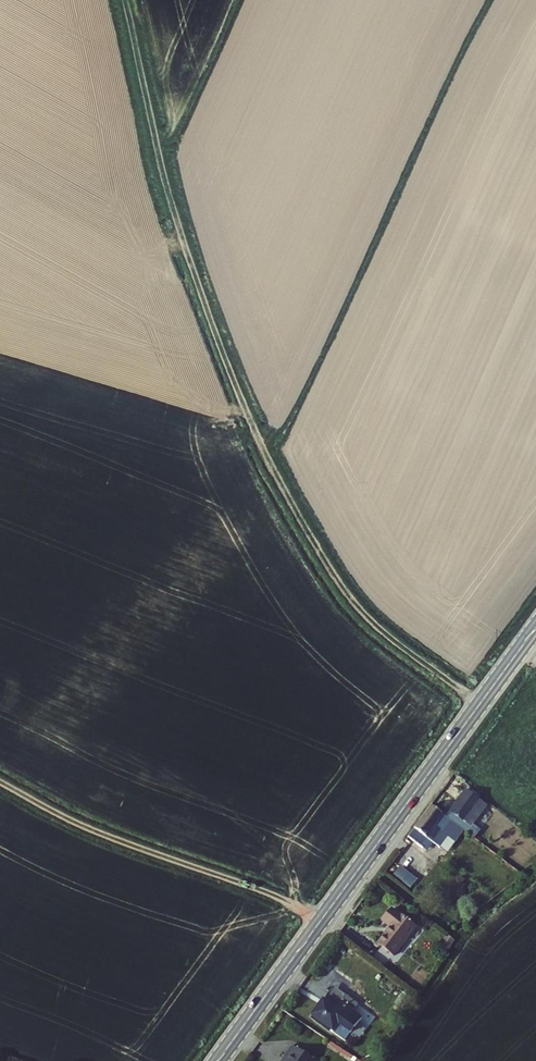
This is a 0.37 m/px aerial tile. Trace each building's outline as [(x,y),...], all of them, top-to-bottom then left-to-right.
[(459,816),(487,837),(493,829),(486,823),(484,826),(480,823),(495,803),(480,792),(464,814),(461,812),(459,816)] [(440,840),(459,855),(467,846),(462,843),(464,839),(450,828),(459,816),(445,806),(421,839),(434,849),(440,840)] [(413,887),(419,878),(401,864),(394,873),(413,887)] [(388,948),(404,960),(426,932),(402,914),(392,926),(399,933),(388,948)] [(457,948),(463,952),(468,945),(463,941),(457,948)] [(388,948),(376,963),(394,975),(404,960),(388,948)] [(323,1020),(359,1046),(375,1021),(340,997),(323,1020)] [(300,1048),(291,1060),(321,1060),(300,1048)]
